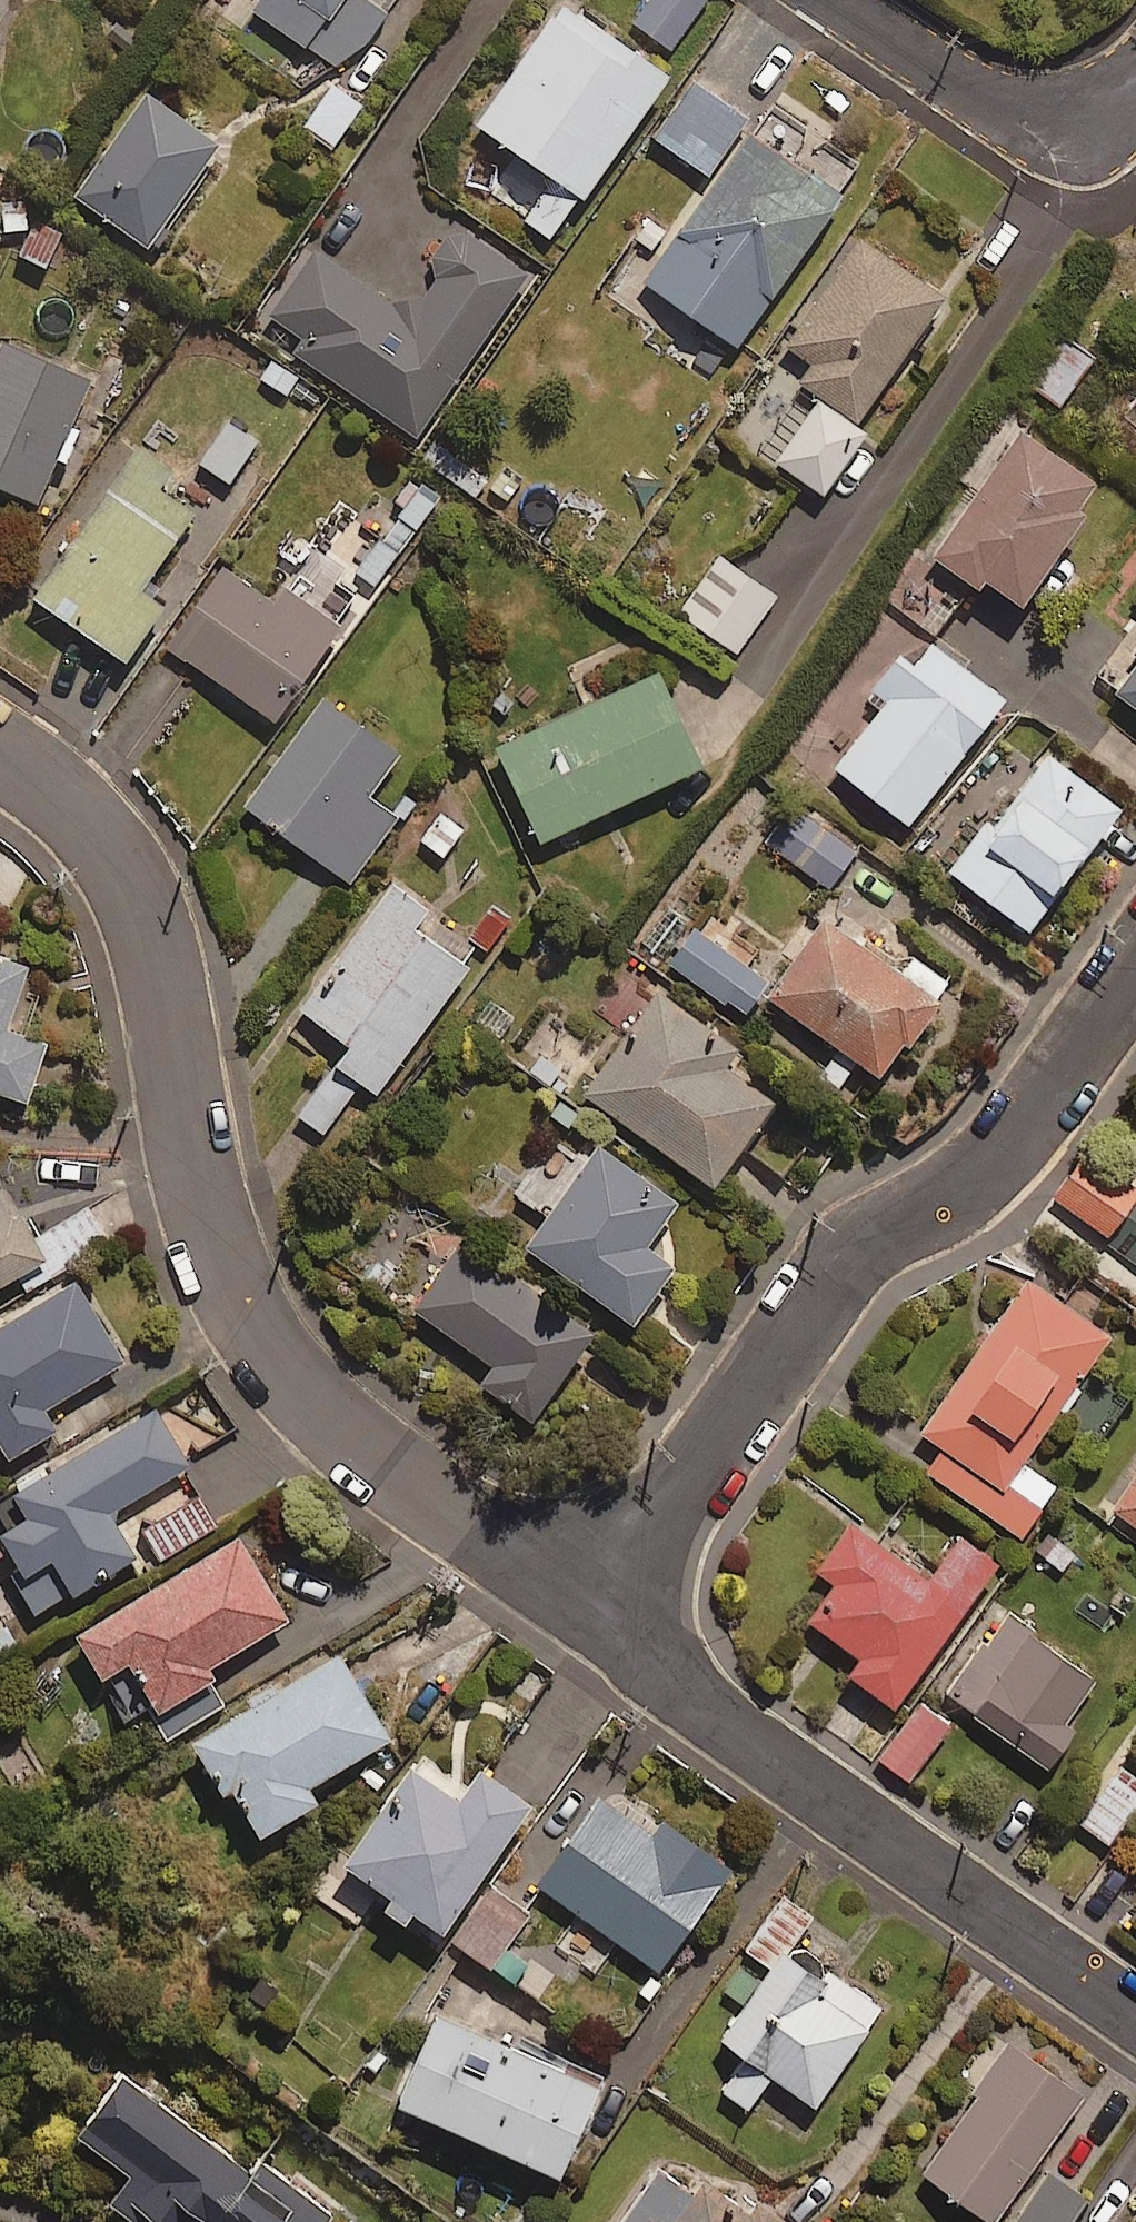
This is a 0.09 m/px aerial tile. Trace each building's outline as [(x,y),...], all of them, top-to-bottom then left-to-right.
[(255,8),(345,69),(386,7),(376,0),(260,0),(255,8)] [(568,0),(558,0),(479,118),(555,169),(526,213),(555,233),(667,66),(568,0)] [(633,20),(669,47),(704,0),(648,0),(633,20)] [(746,117),(694,78),(653,133),(706,172),(746,117)] [(362,103),(332,81),(300,122),(330,145),(362,103)] [(219,136),(144,86),(73,192),(148,242),(219,136)] [(781,115),(766,136),(749,124),(645,276),(738,339),(856,167),(781,115)] [(525,269),(462,227),(407,310),(314,248),(271,313),(297,331),(310,360),(416,432),(525,269)] [(810,362),(801,375),(858,414),(943,290),(860,233),(787,338),(786,345),(810,362)] [(1093,354),(1062,331),(1028,379),(1059,401),(1093,354)] [(1,336),(0,339),(0,480),(40,496),(89,370),(1,336)] [(866,427),(819,394),(775,457),(822,490),(866,427)] [(1020,598),(1087,503),(1081,498),(1096,477),(1006,414),(881,593),(939,633),(982,571),(1020,598)] [(171,465),(137,441),(33,591),(125,654),(164,598),(141,583),(193,509),(157,484),(171,465)] [(440,442),(426,461),(474,494),(488,475),(440,442)] [(373,582),(395,554),(356,523),(334,551),(373,582)] [(776,593),(720,553),(680,609),(736,649),(776,593)] [(273,596),(224,563),(169,643),(273,715),(338,622),(281,583),(273,596)] [(1004,693),(931,638),(908,668),(893,656),(874,681),(890,693),(836,764),(909,818),(1004,693)] [(1110,683),(1135,702),(1135,646),(1110,683)] [(701,758),(657,666),(494,744),(538,836),(701,758)] [(399,749),(322,693),(243,801),(349,879),(396,814),(367,792),(399,749)] [(1118,798),(1048,747),(994,822),(986,816),(950,865),(1027,922),(1118,798)] [(856,847),(797,804),(769,843),(828,885),(856,847)] [(426,903),(392,878),(300,1004),(350,1041),(336,1060),(376,1089),(468,962),(413,922),(426,903)] [(902,964),(824,908),(765,989),(882,1073),(950,977),(912,950),(902,964)] [(765,975),(690,925),(668,959),(743,1009),(765,975)] [(26,1094),(45,1035),(5,1022),(22,971),(0,964),(0,1085),(26,1094)] [(734,1043),(656,988),(585,1089),(712,1179),(773,1093),(723,1058),(734,1043)] [(354,1097),(324,1075),(297,1112),(328,1134),(354,1097)] [(677,1197),(598,1141),(584,1160),(558,1142),(522,1194),(547,1212),(526,1242),(632,1318),(673,1259),(646,1240),(677,1197)] [(1057,1198),(1104,1229),(1097,1239),(1135,1265),(1135,1181),(1131,1189),(1084,1157),(1057,1198)] [(41,1252),(0,1186),(0,1278),(41,1252)] [(590,1327),(457,1240),(413,1306),(497,1361),(488,1374),(538,1407),(590,1327)] [(1109,1331),(1028,1274),(921,1427),(942,1441),(925,1466),(1020,1532),(1055,1482),(1021,1457),(1109,1331)] [(74,1277),(0,1320),(0,1437),(8,1451),(55,1423),(43,1403),(121,1357),(74,1277)] [(154,1405),(16,1484),(23,1497),(0,1510),(0,1536),(40,1606),(135,1551),(109,1507),(187,1462),(154,1405)] [(1109,1504),(1135,1522),(1135,1465),(1109,1504)] [(924,1569),(853,1518),(818,1565),(836,1578),(809,1615),(861,1653),(849,1668),(893,1700),(997,1556),(955,1526),(924,1569)] [(288,1613),(239,1532),(76,1629),(101,1671),(130,1655),(159,1703),(214,1671),(208,1660),(288,1613)] [(1096,1674),(1008,1610),(948,1692),(1046,1763),(1074,1724),(1065,1718),(1096,1674)] [(389,1731),(338,1647),(196,1732),(256,1831),(316,1795),(307,1780),(389,1731)] [(949,1720),(919,1700),(881,1757),(910,1777),(949,1720)] [(343,1858),(388,1889),(379,1901),(402,1917),(410,1904),(442,1925),(530,1797),(480,1763),(460,1792),(411,1759),(343,1858)] [(1119,1763),(1080,1819),(1109,1839),(1135,1800),(1135,1775),(1119,1763)] [(652,1832),(598,1794),(537,1882),(657,1966),(730,1863),(663,1816),(652,1832)] [(530,1909),(495,1887),(459,1943),(493,1966),(530,1909)] [(811,1914),(782,1896),(746,1950),(769,1965),(722,2035),(747,2052),(723,2089),(748,2105),(770,2071),(815,2101),(879,2003),(791,1945),(811,1914)] [(597,2078),(436,2008),(398,2096),(559,2166),(597,2078)] [(1013,2039),(924,2170),(1000,2221),(1069,2221),(1087,2195),(1035,2160),(1084,2088),(1013,2039)] [(119,2073),(77,2130),(130,2169),(109,2198),(141,2221),(323,2221),(329,2213),(264,2165),(257,2175),(119,2073)] [(656,2165),(617,2221),(789,2221),(710,2168),(694,2192),(656,2165)]
